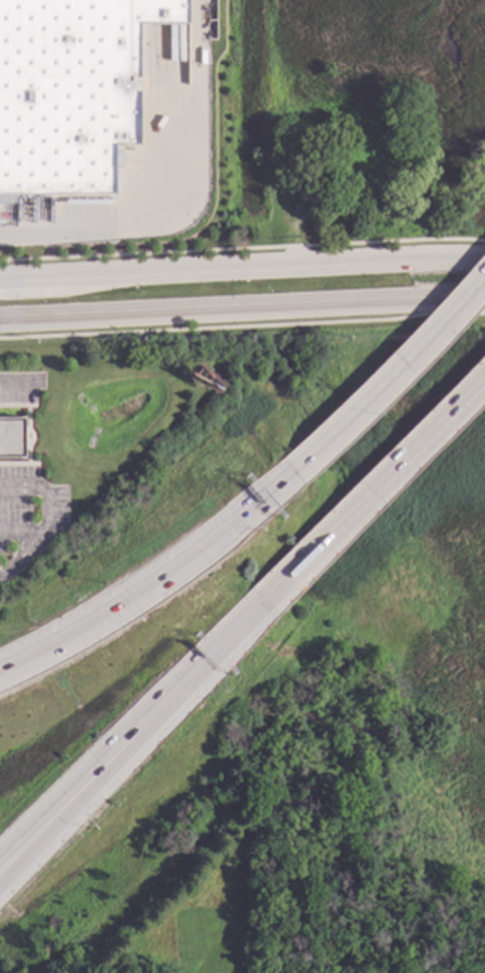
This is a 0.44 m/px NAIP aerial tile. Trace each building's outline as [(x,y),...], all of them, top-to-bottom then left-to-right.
[(112,145),(138,145),(137,23),(164,23),(187,23),(187,0),(0,0),(0,195),(113,194),(112,145)] [(22,457),(0,457),(0,415),(22,415),(22,457)]
